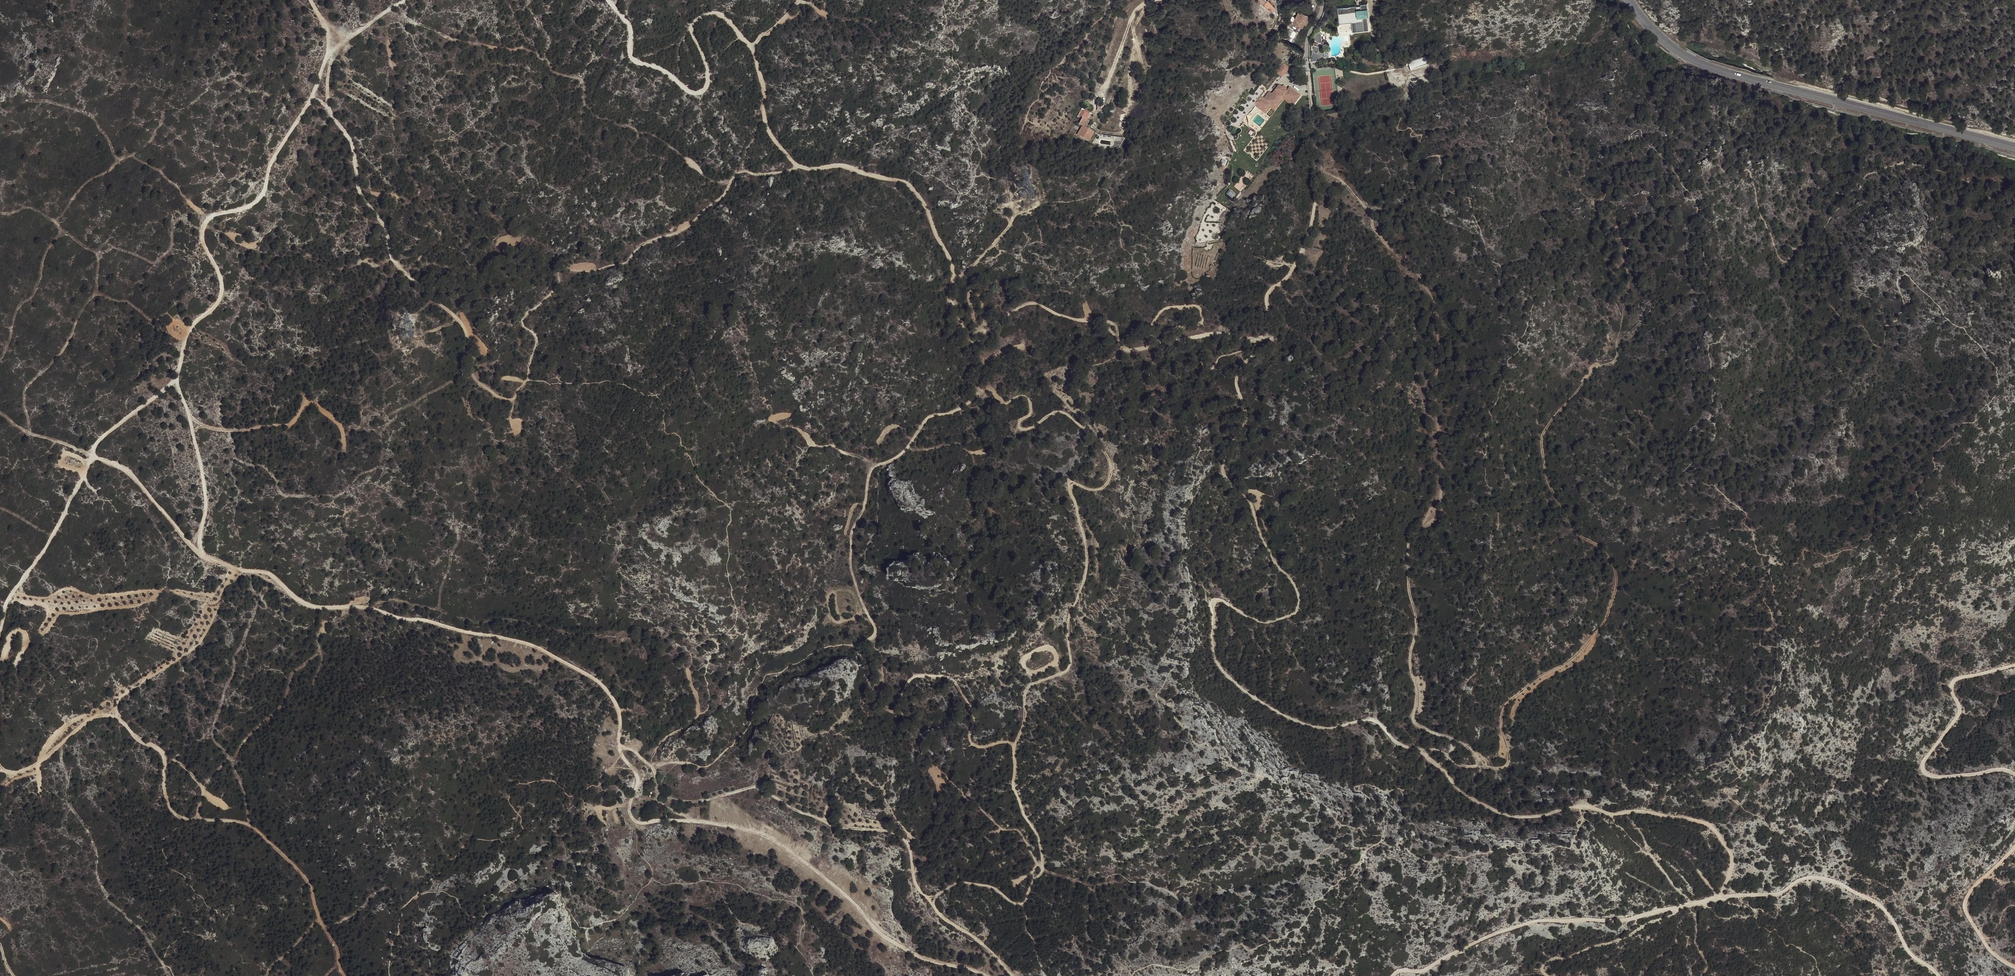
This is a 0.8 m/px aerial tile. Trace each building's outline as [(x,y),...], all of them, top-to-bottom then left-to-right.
[(1274,8),(1268,1),(1266,3),(1264,6),(1270,9),(1273,10),(1274,8)] [(1368,17),(1367,8),(1367,4),(1360,5),(1361,6),(1361,10),(1357,10),(1356,7),(1343,8),(1337,9),(1339,20),(1352,18),(1352,21),(1353,23),(1356,22),(1357,32),(1368,31),(1367,17),(1368,17)] [(1306,25),(1311,17),(1299,11),(1293,23),(1302,28),(1304,24),(1306,25)] [(1353,23),(1352,21),(1352,18),(1339,20),(1339,24),(1352,23),(1353,32),(1357,32),(1356,22),(1353,23)] [(1317,47),(1318,43),(1319,43),(1322,42),(1321,34),(1320,32),(1319,33),(1318,32),(1320,28),(1317,26),(1314,31),(1311,37),(1309,43),(1309,45),(1309,48),(1313,47),(1311,48),(1311,52),(1312,55),(1313,55),(1318,55),(1319,47),(1317,47)] [(1424,57),(1408,62),(1410,70),(1426,65),(1424,57)] [(1277,73),(1282,77),(1290,68),(1284,64),(1277,73)] [(1294,105),(1301,96),(1290,88),(1287,92),(1279,86),(1273,95),(1270,93),(1264,99),(1261,97),(1265,92),(1261,88),(1238,118),(1243,121),(1255,106),(1257,104),(1266,111),(1271,105),(1275,108),(1284,97),(1294,105)] [(1407,103),(1411,98),(1402,90),(1396,97),(1403,104),(1407,103)] [(1257,104),(1255,106),(1267,115),(1272,108),(1276,111),(1284,100),(1293,107),(1294,105),(1284,97),(1275,108),(1271,105),(1266,111),(1257,104)] [(1082,118),(1079,124),(1082,126),(1085,128),(1090,120),(1087,119),(1088,117),(1089,114),(1090,113),(1082,109),(1077,117),(1078,118),(1079,116),(1082,118)] [(1085,128),(1082,126),(1077,135),(1089,141),(1094,132),(1085,128)]
